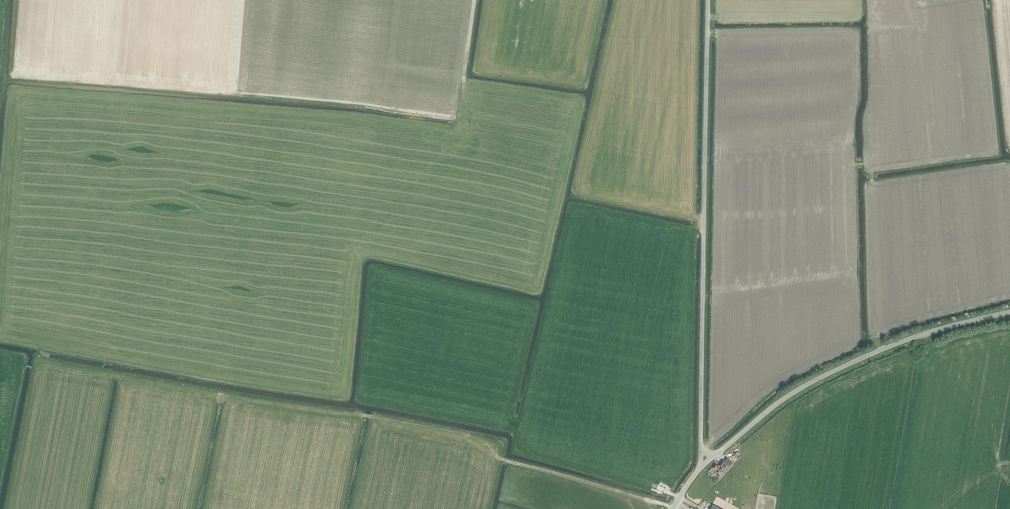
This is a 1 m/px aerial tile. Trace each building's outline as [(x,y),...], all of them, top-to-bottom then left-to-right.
[(724,472),(729,466),(723,460),(718,466),(716,464),(713,468),(716,471),(715,471),(716,472),(715,474),(719,477),(724,472)]
